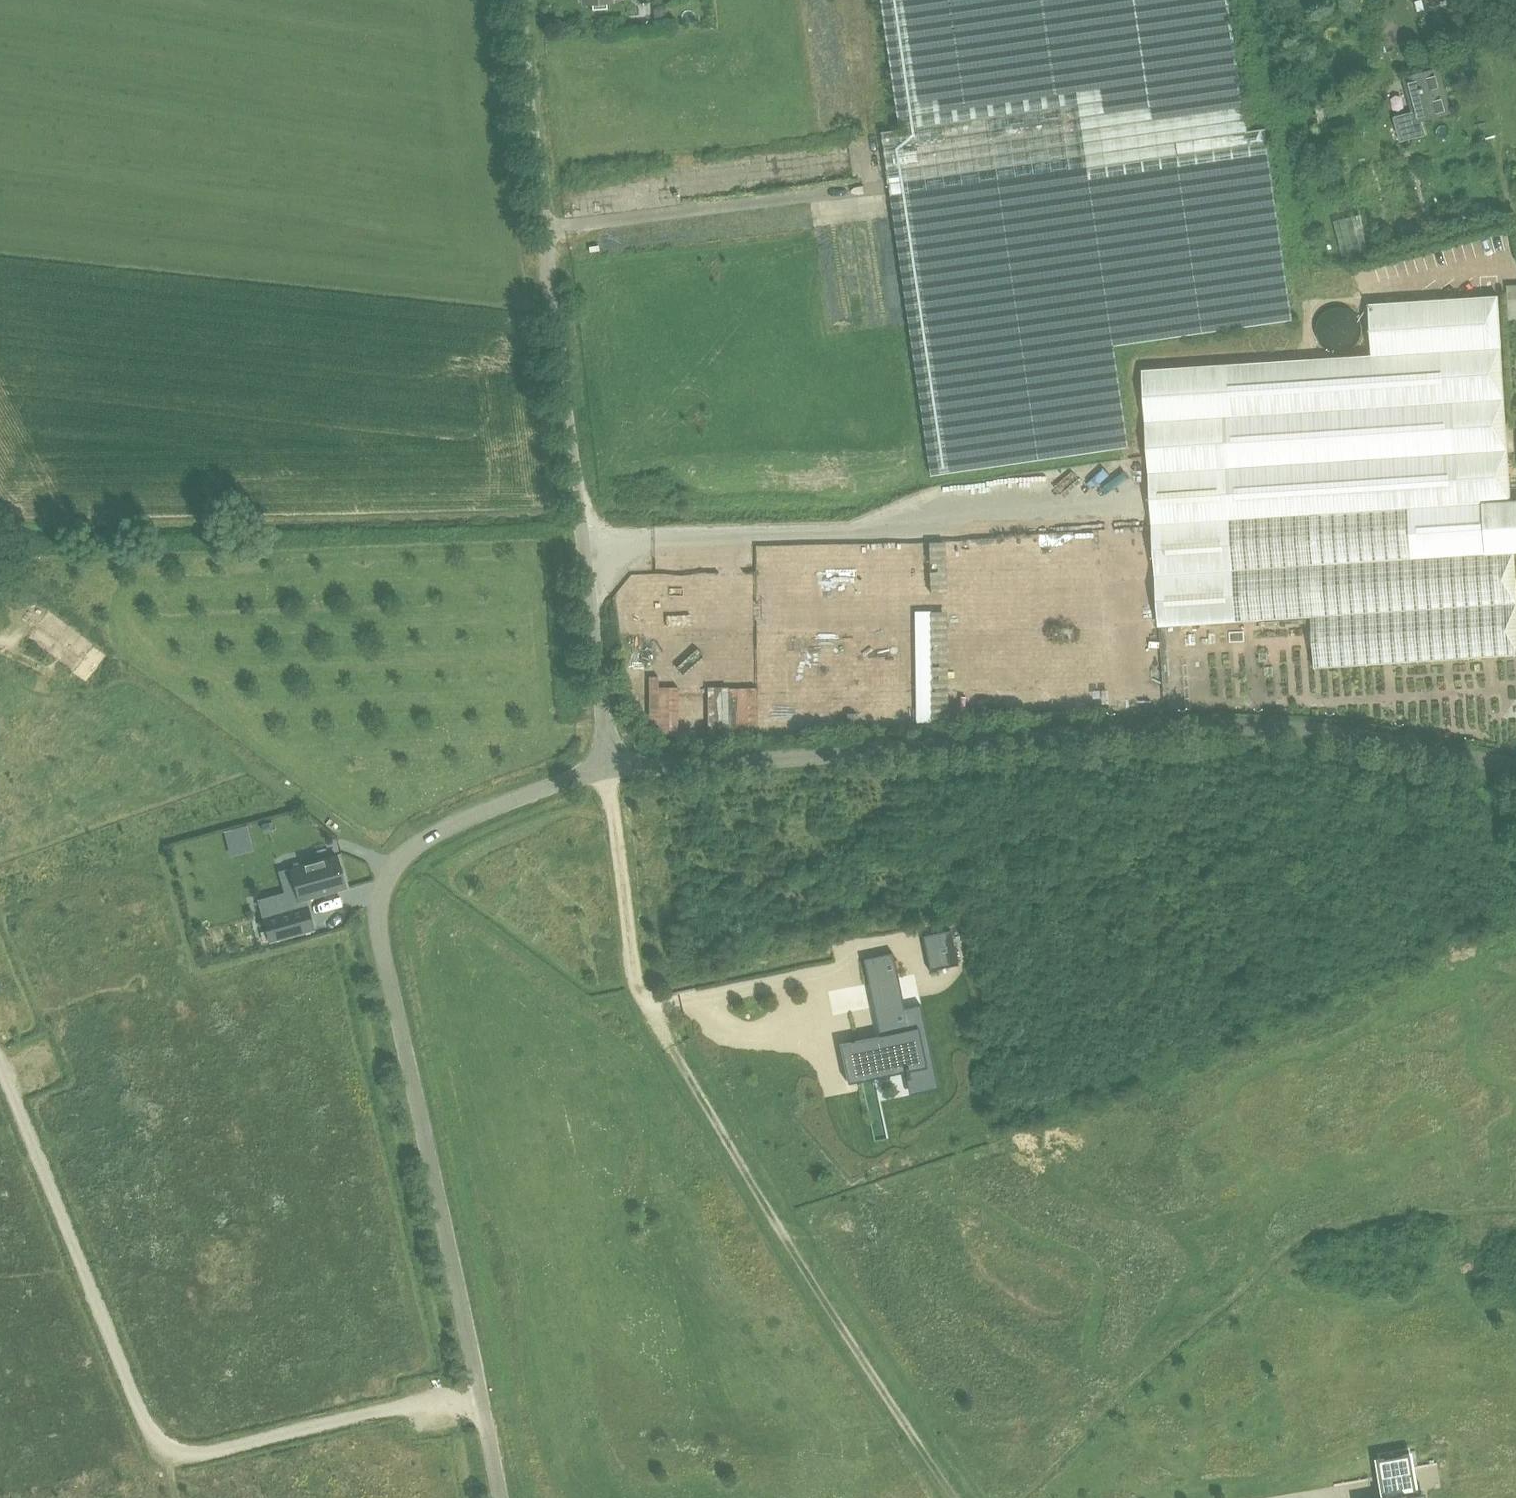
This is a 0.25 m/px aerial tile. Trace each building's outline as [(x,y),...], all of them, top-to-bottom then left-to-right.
[(899,128),(881,130),(895,223),(931,475),(1130,446),(1115,344),(1293,318),(1265,129),(1247,132),(1228,0),(881,0),(899,128)] [(1414,111),(1393,117),(1400,141),(1423,135),(1419,119),(1449,111),(1438,69),(1405,78),(1414,111)] [(1515,551),(1515,499),(1511,499),(1510,484),(1498,296),(1368,304),(1372,355),(1142,370),(1146,435),(1158,626),(1311,617),(1316,668),(1515,655),(1515,580),(1514,552),(1515,551)] [(1090,470),(1090,486),(1107,487),(1108,471),(1090,470)] [(1054,542),(1057,562),(1070,560),(1068,540),(1054,542)] [(937,638),(955,638),(955,621),(937,621),(937,638)] [(773,683),(789,682),(788,660),(772,661),(773,683)] [(696,734),(696,704),(703,704),(703,689),(687,689),(687,715),(679,715),(679,733),(696,734)] [(726,695),(728,727),(736,727),(734,695),(726,695)] [(291,867),(300,900),(345,887),(336,854),(291,867)] [(313,931),(306,905),(289,910),(285,897),(258,904),(269,943),(313,931)] [(950,930),(922,936),(929,971),(958,965),(950,930)] [(876,956),(865,958),(867,966),(866,966),(870,983),(895,978),(896,979),(898,979),(893,952),(876,955),(876,956)] [(884,1034),(839,1044),(848,1083),(849,1083),(848,1079),(860,1076),(874,1141),(875,1141),(862,1076),(863,1076),(863,1075),(873,1073),(871,1062),(903,1056),(905,1066),(903,1066),(906,1079),(907,1078),(910,1092),(923,1090),(923,1091),(938,1088),(925,1026),(921,1027),(908,1030),(907,1023),(902,1000),(878,1005),(878,1006),(875,1006),(877,1014),(880,1029),(882,1029),(884,1034)] [(1415,1495),(1419,1495),(1411,1453),(1378,1459),(1385,1497),(1416,1497),(1415,1495)]
